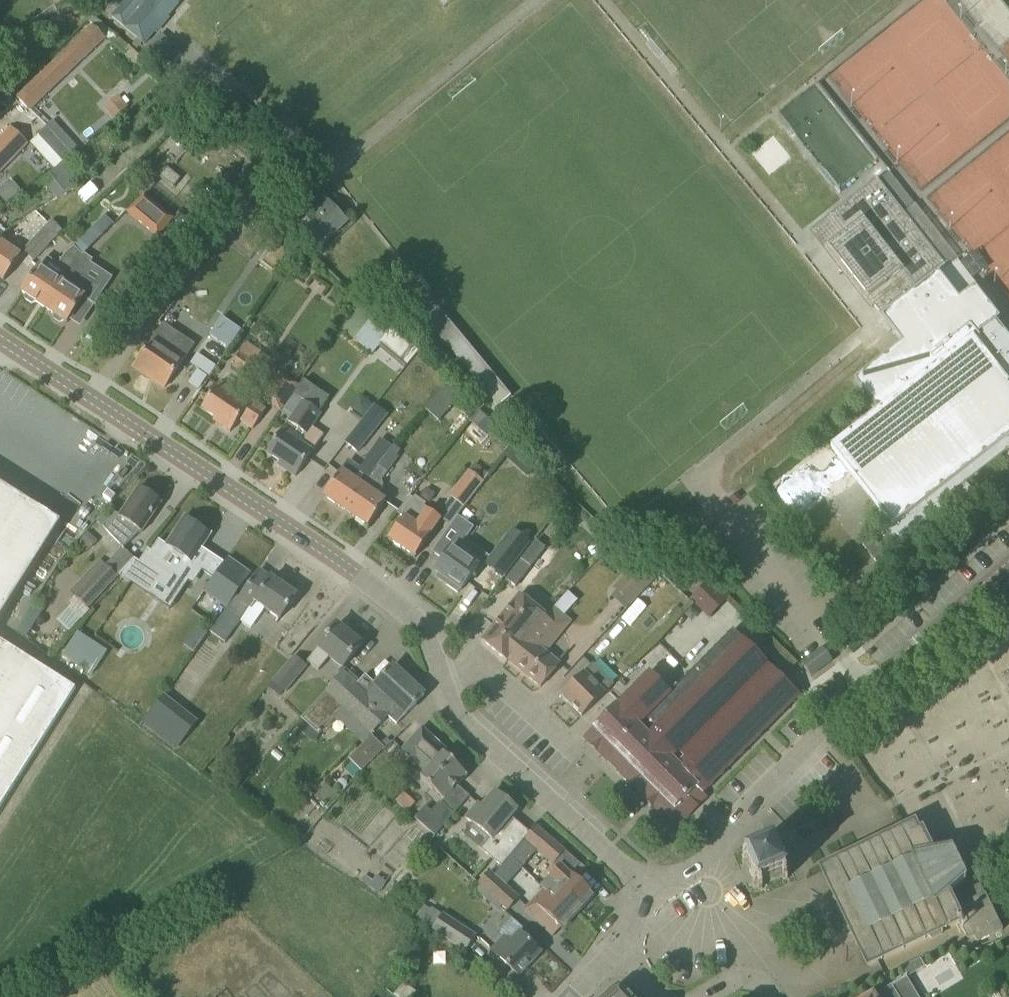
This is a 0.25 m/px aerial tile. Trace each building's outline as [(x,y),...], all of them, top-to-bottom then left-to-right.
[(144,45),(179,3),(175,0),(148,0),(146,2),(144,0),(127,0),(112,17),(144,45)] [(65,79),(64,77),(101,41),(89,29),(17,98),(30,112),(65,79)] [(119,96),(104,108),(113,120),(128,107),(119,96)] [(38,134),(62,161),(78,147),(53,120),(38,134)] [(27,145),(29,142),(15,128),(4,139),(2,136),(0,138),(0,171),(16,155),(17,157),(28,146),(27,145)] [(41,180),(56,198),(71,186),(68,183),(77,176),(65,161),(41,180)] [(160,177),(173,188),(181,179),(167,168),(160,177)] [(0,204),(20,193),(13,180),(0,187),(0,204)] [(914,287),(943,264),(877,180),(830,217),(831,218),(845,235),(828,248),(874,307),(875,306),(879,312),(908,289),(909,290),(913,286),(914,287)] [(145,196),(129,214),(158,237),(173,219),(145,196)] [(299,229),(318,249),(347,222),(328,201),(299,229)] [(23,252),(34,262),(62,231),(51,221),(23,252)] [(93,227),(74,247),(82,255),(84,254),(102,236),(93,227)] [(258,235),(253,242),(260,246),(264,239),(258,235)] [(4,281),(21,256),(0,242),(0,278),(4,281)] [(46,257),(22,293),(25,295),(25,299),(31,304),(35,302),(45,308),(76,261),(82,255),(74,247),(64,255),(58,264),(46,257)] [(76,261),(45,308),(54,314),(54,319),(60,323),(64,321),(67,323),(83,299),(90,303),(100,287),(83,276),(93,260),(84,254),(82,255),(76,261)] [(996,322),(999,319),(974,287),(958,300),(938,273),(912,294),(909,290),(908,289),(879,312),(893,329),(904,343),(854,381),(878,412),(876,413),(831,448),(880,512),(884,517),(878,522),(898,548),(937,518),(930,510),(948,496),(965,483),(1007,450),(999,440),(1008,432),(1008,338),(996,322)] [(338,327),(373,355),(393,329),(358,302),(338,327)] [(173,305),(167,313),(170,316),(176,307),(173,305)] [(498,405),(511,394),(437,308),(424,319),(498,405)] [(227,349),(240,331),(221,318),(208,336),(222,345),(227,349)] [(176,371),(194,345),(164,325),(154,338),(136,364),(155,377),(153,380),(164,388),(176,371)] [(222,345),(215,355),(220,359),(227,349),(222,345)] [(232,365),(247,375),(255,362),(241,353),(232,365)] [(202,357),(186,380),(199,389),(215,365),(202,357)] [(261,400),(281,413),(299,385),(280,372),(261,400)] [(219,425),(230,432),(239,420),(253,429),(266,409),(251,399),(247,405),(237,398),(239,395),(220,382),(202,408),(220,421),(219,425)] [(447,385),(425,410),(438,421),(460,396),(447,385)] [(467,400),(458,410),(468,419),(475,411),(476,409),(467,400)] [(307,435),(304,438),(285,426),(267,453),(286,465),(284,469),(295,477),(313,451),(312,450),(323,434),(313,427),(322,414),(303,401),(288,422),(307,435)] [(374,406),(345,443),(358,453),(387,416),(374,406)] [(478,411),(469,421),(475,427),(484,417),(478,411)] [(999,440),(1007,450),(1008,449),(1008,432),(999,440)] [(516,446),(506,456),(527,476),(537,465),(516,446)] [(377,464),(345,511),(368,526),(386,499),(379,494),(383,487),(383,483),(381,482),(398,457),(390,450),(377,464)] [(822,454),(771,484),(791,518),(842,488),(822,454)] [(324,496),(345,511),(377,464),(367,457),(360,467),(348,459),(324,496)] [(450,496),(464,507),(465,506),(489,475),(475,464),(450,496)] [(968,481),(977,493),(991,483),(982,471),(968,481)] [(965,483),(948,496),(957,507),(974,494),(965,483)] [(62,523),(0,484),(0,621),(62,523)] [(139,487),(120,517),(116,514),(102,527),(123,549),(144,529),(162,502),(139,487)] [(729,498),(734,505),(741,499),(737,493),(729,498)] [(388,540),(415,558),(441,519),(428,511),(430,506),(415,496),(413,499),(410,496),(397,513),(403,518),(388,540)] [(569,502),(561,511),(570,519),(578,510),(569,502)] [(702,519),(707,526),(714,521),(708,514),(702,519)] [(450,527),(432,552),(443,560),(435,572),(448,581),(446,585),(458,593),(460,590),(461,590),(479,565),(459,551),(475,528),(458,516),(453,524),(452,523),(450,526),(450,527)] [(134,559),(120,576),(130,583),(132,580),(148,591),(157,577),(174,588),(181,577),(188,582),(198,567),(191,562),(210,534),(185,518),(167,546),(158,540),(151,552),(148,550),(139,562),(134,559)] [(502,577),(528,544),(512,531),(486,565),(502,577)] [(87,532),(79,540),(89,549),(97,541),(87,532)] [(863,545),(877,564),(887,556),(872,538),(863,545)] [(610,547),(629,564),(636,557),(617,540),(610,547)] [(227,558),(204,591),(227,607),(235,597),(250,575),(227,558)] [(70,592),(88,609),(118,577),(100,560),(70,592)] [(613,589),(629,604),(655,576),(639,561),(613,589)] [(251,628),(264,609),(280,620),(297,596),(260,570),(239,600),(235,597),(227,607),(225,611),(240,621),(251,628)] [(728,599),(708,581),(690,600),(709,619),(728,599)] [(544,616),(507,660),(540,687),(561,663),(547,652),(572,622),(564,615),(577,600),(568,591),(554,607),(547,616),(546,617),(544,616)] [(491,647),(507,660),(544,616),(546,617),(547,616),(520,594),(481,641),(490,648),(491,647)] [(210,632),(225,642),(240,621),(225,611),(210,632)] [(362,645),(337,625),(307,661),(318,670),(328,658),(342,670),(362,645)] [(77,634),(62,657),(74,665),(89,641),(77,634)] [(703,793),(800,695),(742,638),(708,673),(700,664),(671,693),(649,672),(582,739),(675,831),(708,798),(703,793)] [(76,688),(0,640),(0,808),(76,688)] [(646,663),(666,686),(682,671),(662,648),(646,663)] [(802,664),(811,677),(832,661),(823,648),(802,664)] [(272,682),(283,691),(286,693),(307,666),(293,655),(272,682)] [(561,695),(582,716),(614,684),(592,663),(561,695)] [(424,695),(393,666),(376,684),(365,675),(356,685),(343,674),(302,719),(319,735),(343,709),(371,735),(389,716),(397,724),(424,695)] [(142,722),(176,749),(198,722),(165,694),(142,722)] [(425,771),(419,779),(444,801),(467,775),(446,756),(449,753),(421,727),(398,753),(414,767),(417,764),(425,771)] [(349,759),(362,771),(384,748),(372,736),(349,759)] [(326,784),(315,797),(326,806),(337,793),(326,784)] [(511,856),(530,834),(530,833),(512,818),(518,810),(495,791),(482,806),(478,803),(465,818),(487,837),(478,847),(502,867),(511,856)] [(396,802),(407,812),(416,803),(404,792),(396,802)] [(415,818),(435,836),(454,814),(440,802),(431,812),(425,806),(415,818)] [(530,834),(511,856),(523,867),(536,851),(552,864),(564,850),(536,826),(530,834)] [(823,870),(868,965),(963,919),(974,944),(1003,931),(985,894),(957,907),(950,892),(966,878),(952,848),(929,851),(921,834),(917,835),(913,827),(823,870)] [(763,889),(761,885),(782,876),(783,880),(787,878),(771,841),(762,845),(761,848),(762,852),(749,857),(748,854),(744,856),(745,859),(742,861),(743,865),(747,863),(755,883),(752,884),(754,888),(757,887),(759,890),(763,889)] [(524,910),(538,923),(553,937),(561,928),(562,929),(594,895),(561,864),(540,886),(544,889),(524,910)] [(478,884),(508,911),(520,898),(490,870),(478,884)] [(368,886),(378,893),(386,882),(376,875),(368,886)] [(432,930),(466,952),(476,935),(443,913),(432,930)] [(491,949),(505,962),(519,975),(540,952),(518,932),(510,940),(505,934),(491,949)] [(922,966),(918,960),(907,965),(912,972),(916,969),(922,966)] [(870,996),(918,996),(906,976),(891,986),(874,996),(873,995),(870,996)] [(393,995),(395,996),(409,996),(414,991),(403,983),(393,995)]
